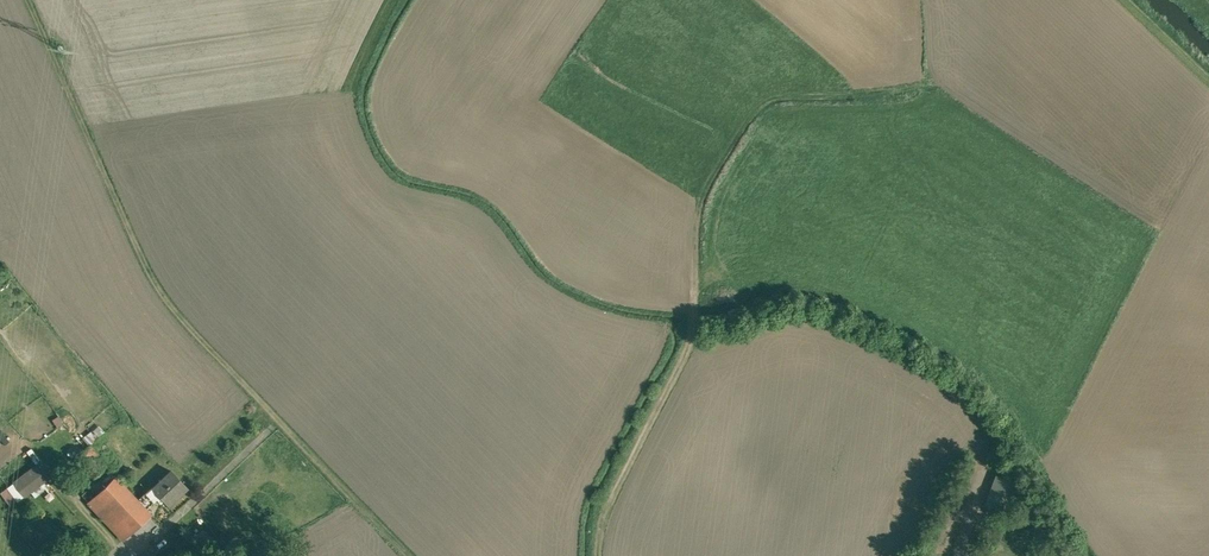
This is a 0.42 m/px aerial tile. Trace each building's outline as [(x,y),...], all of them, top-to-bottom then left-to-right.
[(99,424),(83,438),(89,445),(105,431),(99,424)] [(109,463),(91,445),(85,450),(103,468),(109,463)] [(16,483),(25,495),(54,473),(45,461),(16,483)] [(188,487),(172,470),(154,487),(153,486),(138,500),(146,509),(160,495),(169,505),(188,487)] [(987,506),(1012,515),(1022,483),(997,474),(987,506)] [(138,500),(115,476),(88,502),(124,540),(151,514),(146,509),(138,500)] [(25,495),(16,483),(15,482),(9,487),(19,500),(25,495)]
